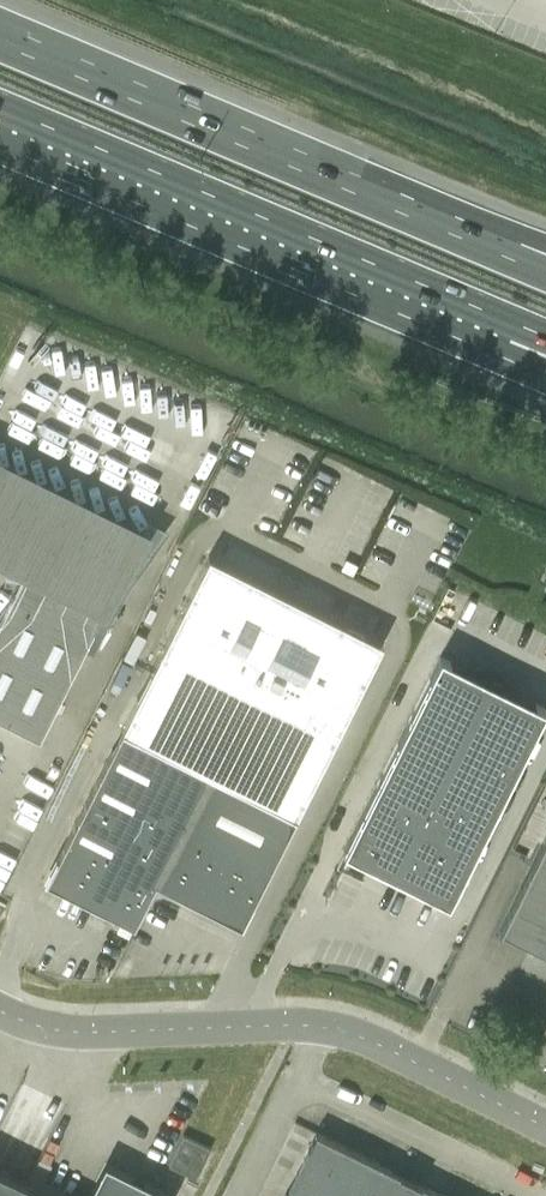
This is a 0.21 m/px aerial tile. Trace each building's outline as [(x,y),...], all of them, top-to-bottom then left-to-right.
[(39,738),(139,538),(0,469),(0,558),(24,570),(16,590),(15,590),(0,620),(0,718),(39,738)] [(296,816),(383,642),(209,555),(122,729),(296,816)] [(344,851),(449,903),(545,708),(440,656),(344,851)] [(295,818),(127,732),(47,894),(121,935),(168,849),(256,904),(295,818)] [(500,928),(545,951),(545,836),(500,928)] [(316,1132),(284,1195),(446,1195),(316,1132)] [(196,1178),(211,1148),(184,1134),(169,1164),(196,1178)] [(107,1168),(93,1195),(163,1195),(107,1168)] [(0,1169),(0,1195),(54,1195),(0,1169)]
